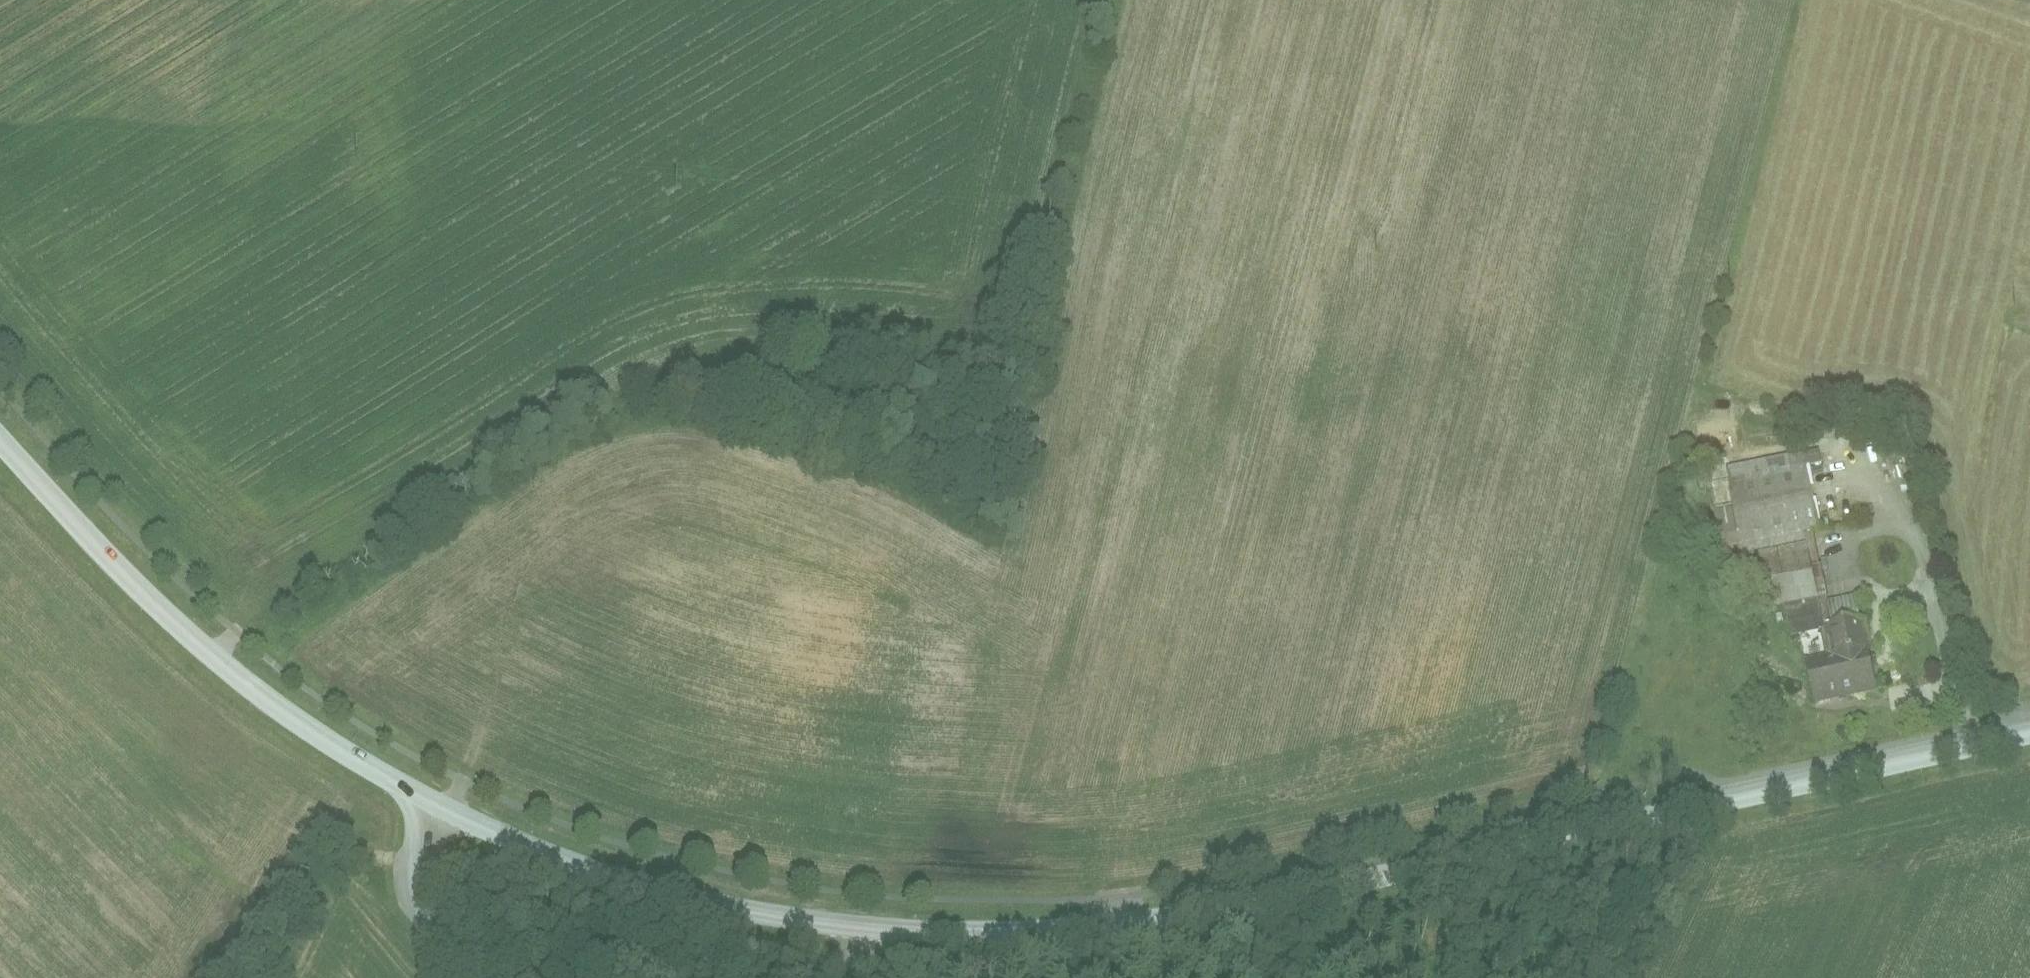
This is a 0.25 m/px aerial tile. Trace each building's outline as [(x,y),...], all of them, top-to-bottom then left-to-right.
[(1737,484),(1747,553),(1824,541),(1814,473),(1737,484)] [(1760,559),(1768,608),(1821,600),(1813,550),(1760,559)] [(1875,655),(1871,656),(1863,602),(1828,607),(1836,662),(1807,666),(1812,706),(1881,696),(1875,655)]
